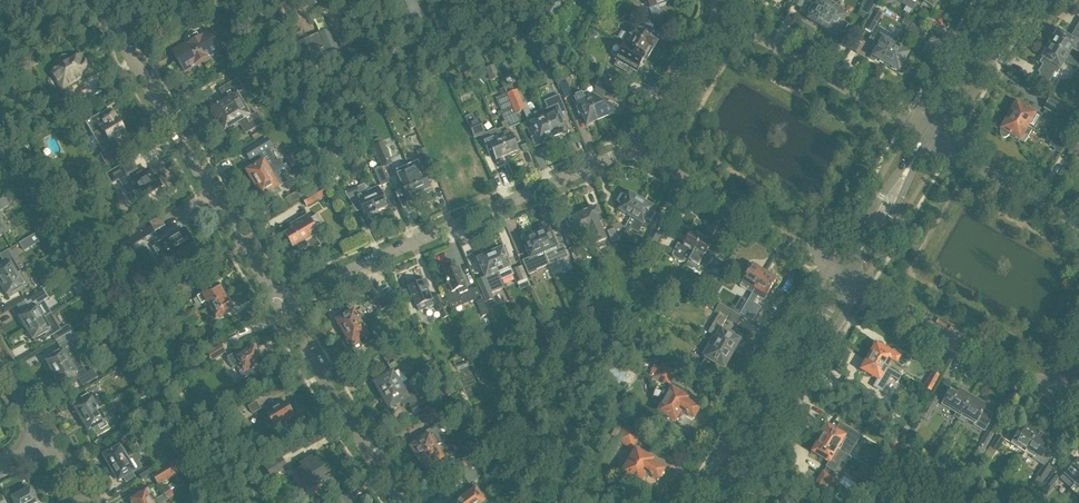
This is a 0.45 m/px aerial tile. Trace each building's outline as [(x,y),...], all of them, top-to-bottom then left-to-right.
[(561,5),(552,0),(543,14),(542,14),(535,25),(541,28),(547,18),(552,21),(561,5)] [(807,12),(810,14),(811,15),(809,19),(810,19),(810,21),(815,24),(817,23),(822,26),(832,9),(834,4),(827,0),(820,0),(819,2),(819,1),(816,5),(816,6),(812,4),(807,12)] [(874,2),(870,0),(866,0),(860,11),(867,15),(874,2)] [(913,10),(916,6),(915,5),(918,0),(896,0),(913,10)] [(832,9),(822,26),(827,29),(827,31),(832,34),(834,33),(835,33),(836,31),(837,30),(840,32),(841,32),(842,31),(846,24),(842,21),(844,18),(847,12),(834,4),(832,9)] [(869,21),(865,29),(872,33),(876,26),(876,27),(877,26),(878,24),(877,23),(883,13),(876,9),(872,17),(870,16),(868,20),(869,21)] [(622,20),(631,26),(635,19),(626,13),(622,20)] [(906,27),(910,20),(905,17),(901,24),(906,27)] [(917,38),(922,30),(915,26),(916,23),(910,20),(906,27),(910,29),(908,33),(917,38)] [(1049,46),(1067,57),(1068,56),(1072,49),(1073,48),(1074,49),(1078,51),(1078,24),(1075,31),(1070,39),(1069,39),(1067,38),(1062,35),(1062,32),(1058,30),(1056,31),(1054,34),(1055,36),(1055,37),(1049,46)] [(876,27),(869,39),(878,44),(878,43),(882,36),(885,31),(877,26),(876,27)] [(622,40),(621,41),(622,41),(623,42),(625,43),(640,52),(638,54),(645,58),(646,56),(647,57),(648,57),(649,56),(653,49),(653,50),(656,44),(657,43),(653,40),(649,38),(650,38),(650,37),(641,32),(634,28),(631,34),(627,32),(622,40)] [(311,76),(343,62),(330,30),(298,44),(311,76)] [(186,71),(219,51),(208,32),(200,37),(197,34),(189,39),(191,43),(174,53),(186,71)] [(871,57),(871,59),(875,61),(878,59),(885,63),(895,47),(895,46),(896,44),(890,41),(882,36),(878,43),(878,44),(871,55),(871,57)] [(616,63),(615,64),(616,64),(624,69),(626,65),(637,71),(645,58),(638,54),(640,52),(625,43),(623,46),(616,59),(618,60),(616,63)] [(895,47),(885,63),(898,71),(901,67),(903,68),(906,68),(909,63),(908,61),(907,60),(907,59),(905,59),(908,54),(910,51),(903,47),(897,44),(896,44),(895,46),(895,47)] [(1041,74),(1036,81),(1046,87),(1055,72),(1057,74),(1065,61),(1075,67),(1077,63),(1067,57),(1049,46),(1042,57),(1043,58),(1040,63),(1043,65),(1038,72),(1041,74)] [(588,68),(592,59),(580,52),(578,56),(576,55),(573,61),(588,68)] [(57,102),(61,109),(77,100),(69,86),(92,73),(89,68),(88,65),(86,63),(81,55),(71,61),(69,58),(66,56),(63,56),(61,58),(59,60),(59,63),(61,67),(51,72),(61,90),(60,91),(64,97),(57,102)] [(546,58),(538,62),(543,74),(552,70),(546,58)] [(494,65),(485,69),(489,77),(497,73),(494,65)] [(225,75),(229,81),(236,77),(232,71),(225,75)] [(600,77),(595,86),(613,96),(618,86),(600,77)] [(225,100),(209,109),(211,111),(210,113),(211,116),(213,116),(217,121),(233,111),(244,105),(237,93),(243,90),(237,80),(219,90),(225,100)] [(573,95),(567,81),(560,84),(566,98),(573,95)] [(517,91),(507,95),(515,114),(523,111),(525,115),(528,123),(530,122),(535,134),(533,135),(530,136),(532,142),(534,147),(539,145),(539,143),(540,143),(541,142),(542,144),(543,143),(547,142),(547,141),(546,140),(553,137),(545,118),(542,111),(542,110),(530,115),(528,112),(525,105),(523,106),(518,94),(517,91)] [(582,114),(587,125),(597,120),(592,108),(593,108),(589,98),(588,97),(586,92),(571,98),(579,116),(582,114)] [(503,128),(496,130),(507,156),(511,155),(512,156),(517,154),(516,152),(519,151),(518,149),(515,144),(519,141),(518,140),(514,135),(512,136),(510,132),(509,129),(519,124),(518,121),(517,120),(515,114),(507,95),(497,100),(502,112),(500,113),(504,122),(501,123),(503,128)] [(548,109),(542,111),(545,118),(553,137),(561,134),(564,136),(567,135),(568,134),(569,131),(568,128),(567,125),(564,127),(562,121),(565,120),(563,116),(567,114),(559,95),(545,102),(548,109)] [(1044,108),(1057,116),(1065,103),(1051,95),(1044,108)] [(590,96),(588,97),(589,98),(593,108),(592,108),(597,120),(614,113),(616,110),(615,110),(618,106),(610,101),(604,104),(590,96)] [(1012,110),(1008,110),(1010,114),(1008,117),(1032,130),(1033,131),(1042,116),(1039,114),(1035,112),(1034,112),(1034,114),(1029,111),(1031,109),(1020,103),(1019,103),(1016,103),(1012,110)] [(233,111),(217,121),(220,127),(219,129),(221,132),(223,132),(224,134),(240,124),(245,134),(263,123),(257,113),(252,116),(251,116),(244,105),(233,111)] [(112,114),(109,109),(101,115),(100,114),(91,120),(93,124),(88,127),(93,135),(96,133),(106,150),(113,146),(110,142),(114,139),(116,142),(121,139),(119,136),(125,133),(113,114),(112,114)] [(274,115),(279,124),(289,118),(284,110),(274,115)] [(473,114),(465,117),(474,139),(480,136),(485,134),(486,134),(485,133),(479,118),(475,120),(473,114)] [(1008,117),(1000,131),(1000,137),(1003,139),(1010,135),(1024,144),(1032,130),(1008,117)] [(485,134),(480,136),(482,141),(484,145),(488,155),(491,154),(492,153),(495,159),(497,164),(503,162),(502,159),(507,156),(496,130),(496,129),(485,133),(486,134),(485,134)] [(1057,145),(1060,139),(1054,136),(1051,142),(1057,145)] [(266,138),(244,151),(249,160),(256,156),(268,149),(271,147),(266,138)] [(1057,145),(1051,142),(1049,145),(1055,148),(1054,150),(1060,154),(1066,143),(1060,139),(1057,145)] [(384,142),(373,147),(382,167),(393,163),(384,142)] [(107,166),(120,158),(113,147),(100,154),(107,166)] [(248,166),(245,167),(247,171),(248,173),(247,175),(249,178),(251,178),(254,184),(276,171),(283,167),(282,165),(279,161),(276,163),(268,149),(256,156),(261,163),(254,167),(254,166),(252,163),(248,166)] [(420,159),(423,165),(424,167),(431,164),(424,149),(417,152),(420,159)] [(293,155),(286,158),(289,162),(289,163),(295,159),(293,155)] [(295,159),(289,163),(292,168),(298,164),(295,159)] [(421,166),(423,165),(420,159),(406,165),(408,170),(419,194),(420,196),(431,192),(430,189),(427,182),(430,181),(426,173),(424,174),(422,169),(421,166)] [(340,180),(333,165),(324,169),(331,184),(340,180)] [(395,170),(400,181),(409,202),(415,200),(414,196),(419,194),(408,170),(406,165),(395,170)] [(126,175),(121,166),(107,175),(112,183),(120,178),(126,175)] [(381,167),(375,170),(376,175),(382,186),(389,183),(382,167),(381,167)] [(153,179),(149,171),(130,181),(131,182),(125,185),(129,193),(135,190),(141,199),(161,187),(155,178),(153,179)] [(276,171),(254,184),(258,190),(257,192),(259,195),(261,195),(262,197),(262,196),(263,198),(269,195),(271,194),(273,196),(274,197),(282,192),(278,187),(274,180),(279,177),(280,176),(276,171)] [(364,185),(345,193),(354,208),(355,208),(360,206),(364,217),(366,220),(377,216),(378,216),(378,215),(377,212),(376,212),(368,191),(365,184),(364,185)] [(308,194),(302,198),(302,199),(307,207),(328,195),(323,186),(308,194)] [(297,191),(286,198),(290,205),(301,199),(302,199),(302,198),(308,194),(304,187),(297,191)] [(378,187),(368,191),(376,212),(377,212),(387,208),(386,204),(384,200),(387,199),(383,190),(380,192),(378,187)] [(623,195),(618,203),(620,204),(622,205),(620,209),(619,211),(631,217),(631,218),(641,201),(636,198),(636,196),(632,193),(629,194),(628,196),(627,197),(623,195)] [(0,201),(0,211),(9,206),(4,198),(0,201)] [(625,228),(624,229),(629,231),(631,229),(639,234),(644,225),(643,224),(646,219),(647,219),(650,221),(653,218),(655,213),(651,211),(653,208),(652,207),(652,205),(647,202),(645,203),(641,201),(631,218),(631,217),(625,228)] [(583,214),(581,215),(588,231),(594,245),(607,239),(603,230),(606,229),(603,221),(598,210),(597,208),(589,212),(587,210),(583,212),(583,214)] [(293,230),(286,235),(288,238),(286,241),(290,247),(293,247),(296,246),(296,245),(298,248),(299,249),(303,250),(307,248),(307,246),(307,244),(305,240),(314,235),(317,233),(313,227),(323,222),(318,214),(309,220),(307,216),(305,217),(291,226),(293,230)] [(573,218),(565,222),(568,228),(572,226),(578,241),(579,241),(583,239),(581,234),(588,231),(581,215),(579,216),(577,215),(573,216),(573,218)] [(1,237),(9,233),(0,218),(0,238),(1,237)] [(148,223),(117,241),(124,251),(155,233),(148,223)] [(620,223),(612,225),(614,229),(618,238),(623,236),(624,234),(622,233),(624,229),(625,228),(621,226),(620,224),(620,223)] [(189,256),(185,249),(193,244),(184,230),(182,231),(180,227),(169,233),(171,237),(160,243),(173,265),(189,256)] [(548,229),(535,234),(543,253),(548,265),(569,256),(558,229),(549,232),(548,229)] [(614,229),(608,231),(612,243),(619,240),(618,238),(614,229)] [(688,261),(702,237),(694,232),(690,239),(689,238),(684,247),(678,243),(674,251),(672,255),(674,258),(681,262),(685,262),(687,260),(688,261)] [(41,241),(39,238),(37,234),(36,233),(20,243),(24,251),(41,241)] [(522,261),(528,275),(537,271),(536,270),(548,265),(543,253),(535,234),(522,240),(530,258),(522,261)] [(652,235),(645,248),(651,251),(658,239),(652,235)] [(705,271),(712,258),(707,255),(709,250),(708,250),(712,243),(702,237),(688,261),(689,261),(687,264),(698,271),(700,267),(705,271)] [(656,266),(667,248),(659,243),(648,261),(656,266)] [(495,252),(489,255),(501,281),(513,276),(517,284),(527,279),(524,273),(522,267),(512,271),(510,267),(506,259),(509,258),(505,249),(504,249),(503,247),(494,251),(495,252)] [(569,249),(573,259),(579,256),(575,247),(569,249)] [(479,259),(477,260),(485,278),(486,278),(489,286),(492,291),(503,286),(501,281),(489,255),(486,256),(484,255),(480,257),(479,259)] [(0,268),(0,284),(0,285),(21,273),(22,272),(14,259),(13,260),(11,256),(5,260),(7,264),(0,268)] [(752,265),(740,287),(752,294),(764,272),(758,269),(758,268),(755,266),(754,267),(752,265)] [(447,285),(442,287),(446,296),(450,306),(463,301),(464,304),(465,305),(477,300),(472,289),(472,288),(467,291),(460,274),(457,268),(453,270),(443,274),(445,279),(448,284),(447,285)] [(53,272),(40,280),(45,287),(58,279),(53,272)] [(701,281),(713,288),(719,278),(710,272),(709,274),(706,272),(701,281)] [(745,306),(739,315),(752,322),(759,309),(752,305),(757,297),(764,301),(776,280),(775,279),(775,277),(772,275),(770,276),(764,272),(752,294),(745,306)] [(0,286),(0,287),(4,293),(5,292),(8,297),(22,289),(28,285),(21,273),(0,285),(1,285),(0,286)] [(170,286),(175,294),(188,286),(184,278),(170,286)] [(411,287),(402,290),(404,296),(407,301),(407,303),(409,302),(413,301),(414,300),(417,307),(419,312),(433,306),(426,289),(428,288),(425,282),(424,282),(422,283),(422,282),(417,284),(417,283),(410,286),(411,287)] [(208,307),(225,296),(218,284),(201,294),(201,295),(198,297),(202,304),(206,302),(208,307)] [(715,300),(718,294),(717,291),(713,288),(708,297),(715,300)] [(23,314),(19,317),(23,323),(22,323),(25,328),(26,327),(27,329),(49,316),(41,303),(41,304),(39,301),(35,295),(25,301),(30,310),(23,314)] [(225,296),(208,307),(216,319),(233,309),(225,296)] [(382,311),(390,306),(385,296),(376,301),(382,311)] [(442,320),(449,317),(441,296),(434,299),(442,320)] [(476,302),(483,317),(489,314),(483,299),(476,302)] [(715,310),(718,304),(710,300),(707,305),(715,310)] [(709,333),(708,333),(713,336),(709,342),(731,354),(739,341),(733,337),(735,334),(731,332),(730,331),(726,329),(725,333),(721,330),(720,330),(727,319),(731,311),(719,304),(714,312),(719,315),(713,325),(709,333)] [(734,311),(733,311),(734,312),(739,315),(740,314),(744,306),(741,304),(739,305),(737,305),(734,311)] [(191,317),(193,315),(199,312),(196,307),(188,312),(191,317)] [(593,308),(584,311),(593,330),(601,327),(593,308)] [(339,314),(334,317),(337,321),(337,322),(344,334),(361,324),(364,322),(366,320),(362,314),(357,317),(353,311),(349,314),(345,317),(343,314),(342,312),(339,314)] [(199,312),(193,315),(196,321),(202,317),(199,312)] [(27,330),(26,331),(30,337),(31,336),(34,342),(46,335),(47,337),(53,334),(56,340),(68,334),(64,328),(60,330),(51,315),(49,316),(27,329),(27,330)] [(559,325),(556,317),(547,321),(550,329),(559,325)] [(361,324),(344,334),(351,345),(352,345),(353,348),(360,344),(361,346),(362,347),(375,339),(368,327),(368,328),(364,322),(361,324)] [(70,324),(64,328),(68,334),(74,331),(73,331),(70,324)] [(409,331),(412,335),(418,331),(414,325),(410,327),(409,331)] [(68,334),(56,340),(60,347),(68,343),(77,337),(74,331),(68,334)] [(112,351),(118,348),(114,340),(113,341),(95,350),(99,356),(111,349),(112,351)] [(709,342),(702,356),(723,368),(731,354),(709,342)] [(62,351),(46,360),(48,365),(48,366),(51,372),(53,372),(53,373),(70,363),(77,359),(68,343),(60,347),(62,351)] [(207,352),(212,361),(226,352),(221,344),(207,352)] [(868,353),(868,354),(868,355),(869,356),(868,357),(887,368),(887,367),(891,360),(896,363),(902,367),(903,366),(906,366),(909,360),(908,356),(897,350),(893,351),(891,354),(882,349),(882,346),(878,344),(876,345),(873,350),(872,350),(871,350),(870,350),(870,351),(869,351),(869,352),(868,352),(868,353)] [(235,354),(228,358),(231,363),(233,368),(234,367),(236,366),(236,367),(243,379),(252,374),(254,373),(251,369),(262,363),(261,362),(261,361),(264,360),(264,358),(263,356),(261,356),(260,356),(257,351),(256,352),(254,348),(248,351),(237,357),(235,354)] [(391,348),(382,354),(384,358),(390,369),(396,366),(393,361),(397,358),(394,352),(391,348)] [(868,357),(861,370),(861,371),(862,372),(865,374),(866,373),(878,380),(873,388),(882,393),(887,385),(891,378),(899,382),(902,377),(887,368),(868,357)] [(702,365),(690,358),(686,365),(698,372),(702,365)] [(53,374),(56,380),(57,380),(61,386),(70,380),(73,384),(79,380),(84,387),(98,379),(93,370),(87,374),(77,359),(70,363),(53,373),(53,374)] [(652,372),(650,376),(651,377),(653,378),(652,378),(651,380),(659,408),(657,412),(674,421),(677,422),(681,415),(682,413),(686,415),(693,420),(700,409),(685,401),(687,398),(671,389),(670,388),(666,386),(670,380),(671,379),(675,372),(661,364),(656,371),(655,374),(653,373),(652,372)] [(392,373),(375,384),(378,389),(377,391),(380,395),(382,395),(382,396),(400,385),(406,382),(408,380),(406,378),(399,370),(393,374),(392,373)] [(930,393),(939,376),(932,372),(923,389),(930,393)] [(384,403),(386,403),(390,408),(400,402),(403,406),(409,403),(411,406),(409,407),(415,417),(435,404),(430,395),(420,401),(412,388),(410,389),(406,382),(400,385),(382,396),(383,397),(382,399),(384,403)] [(956,394),(947,389),(943,395),(947,398),(944,403),(950,406),(949,407),(957,412),(954,417),(958,419),(971,397),(959,390),(956,394)] [(75,409),(75,410),(79,417),(80,417),(82,420),(104,407),(97,396),(91,400),(88,394),(83,397),(81,399),(84,404),(76,409),(75,409)] [(932,395),(923,412),(930,416),(939,399),(932,395)] [(984,431),(993,415),(984,410),(986,406),(971,397),(958,419),(964,423),(967,418),(976,422),(974,425),(982,429),(982,430),(984,431)] [(104,407),(82,420),(84,424),(84,425),(87,431),(88,431),(89,432),(91,430),(94,435),(101,431),(108,427),(105,423),(106,422),(102,416),(104,415),(107,413),(115,408),(115,407),(121,404),(118,399),(104,407)] [(257,401),(248,406),(253,414),(261,409),(257,401)] [(294,417),(285,403),(280,406),(278,403),(272,407),(274,409),(266,414),(274,428),(294,417)] [(237,408),(241,413),(246,410),(243,405),(237,408)] [(149,415),(144,407),(128,417),(133,425),(149,415)] [(426,425),(437,418),(432,410),(421,417),(426,425)] [(904,416),(895,433),(904,438),(914,422),(904,416)] [(827,427),(820,440),(839,451),(840,451),(846,455),(847,455),(849,456),(862,435),(840,422),(834,431),(827,427)] [(616,441),(633,450),(642,433),(625,424),(616,441)] [(418,459),(447,441),(436,425),(429,430),(430,431),(426,434),(426,432),(411,442),(413,446),(411,448),(414,453),(414,455),(416,458),(418,459)] [(1021,428),(1011,444),(1025,452),(1039,431),(1028,425),(1025,430),(1021,428)] [(122,442),(135,434),(132,429),(119,437),(122,442)] [(995,433),(988,429),(979,445),(980,446),(975,454),(982,458),(987,449),(986,448),(995,433)] [(1039,431),(1025,452),(1034,457),(1034,458),(1037,460),(1037,461),(1043,465),(1039,472),(1037,476),(1044,481),(1052,468),(1046,464),(1051,455),(1045,451),(1049,445),(1046,443),(1049,438),(1049,437),(1039,431)] [(997,452),(1005,440),(997,435),(990,447),(989,447),(986,453),(993,458),(997,452)] [(902,443),(893,438),(887,448),(896,453),(902,443)] [(820,440),(812,453),(829,462),(826,468),(828,469),(826,471),(825,474),(824,473),(823,473),(815,486),(816,486),(828,493),(830,490),(835,480),(833,478),(832,478),(835,472),(841,461),(847,465),(847,464),(851,458),(849,456),(847,455),(846,455),(840,451),(839,451),(820,440)] [(447,441),(418,459),(419,459),(418,461),(421,465),(423,465),(426,470),(435,464),(438,468),(456,456),(447,441)] [(107,450),(102,453),(104,456),(103,457),(105,459),(104,460),(107,464),(108,465),(111,469),(128,459),(121,446),(113,451),(113,450),(111,447),(107,450)] [(657,481),(664,470),(650,462),(652,459),(635,450),(621,472),(638,482),(644,472),(648,474),(647,475),(657,481)] [(128,459),(111,469),(115,475),(114,477),(117,481),(118,481),(118,482),(122,480),(123,479),(126,484),(135,478),(132,473),(142,468),(138,462),(142,460),(138,453),(128,459)] [(263,466),(271,478),(288,467),(281,455),(263,466)] [(459,471),(471,464),(466,456),(454,463),(459,471)] [(297,473),(303,483),(308,491),(324,481),(325,483),(326,484),(327,484),(333,480),(333,479),(331,477),(332,476),(321,458),(314,462),(313,460),(312,458),(301,465),(303,469),(302,470),(300,471),(297,473)] [(1061,480),(1071,489),(1075,485),(1078,481),(1078,460),(1077,458),(1072,464),(1071,465),(1072,466),(1073,466),(1068,471),(1061,480)] [(159,486),(182,472),(176,461),(152,475),(159,486)] [(474,463),(461,473),(469,484),(483,475),(474,463)] [(149,466),(138,473),(142,480),(153,474),(153,473),(149,467),(149,466)] [(1045,485),(1042,489),(1046,493),(1050,489),(1052,488),(1059,478),(1054,473),(1046,483),(1045,484),(1045,485)] [(1069,491),(1069,492),(1078,501),(1078,481),(1075,485),(1071,489),(1069,491)] [(458,502),(482,502),(484,502),(479,495),(476,491),(479,489),(475,483),(459,494),(463,499),(458,502)] [(168,486),(162,490),(165,495),(171,491),(168,486)] [(599,496),(613,502),(622,502),(623,501),(615,497),(616,494),(604,488),(599,496)] [(38,502),(30,489),(12,499),(15,502),(37,502),(38,502)] [(130,501),(132,502),(152,502),(155,501),(148,490),(130,501)] [(171,491),(165,495),(168,500),(175,496),(174,496),(171,491)] [(335,502),(336,502),(352,502),(346,494),(345,495),(342,497),(335,502)] [(152,502),(164,502),(168,500),(165,495),(155,501),(152,502)]
